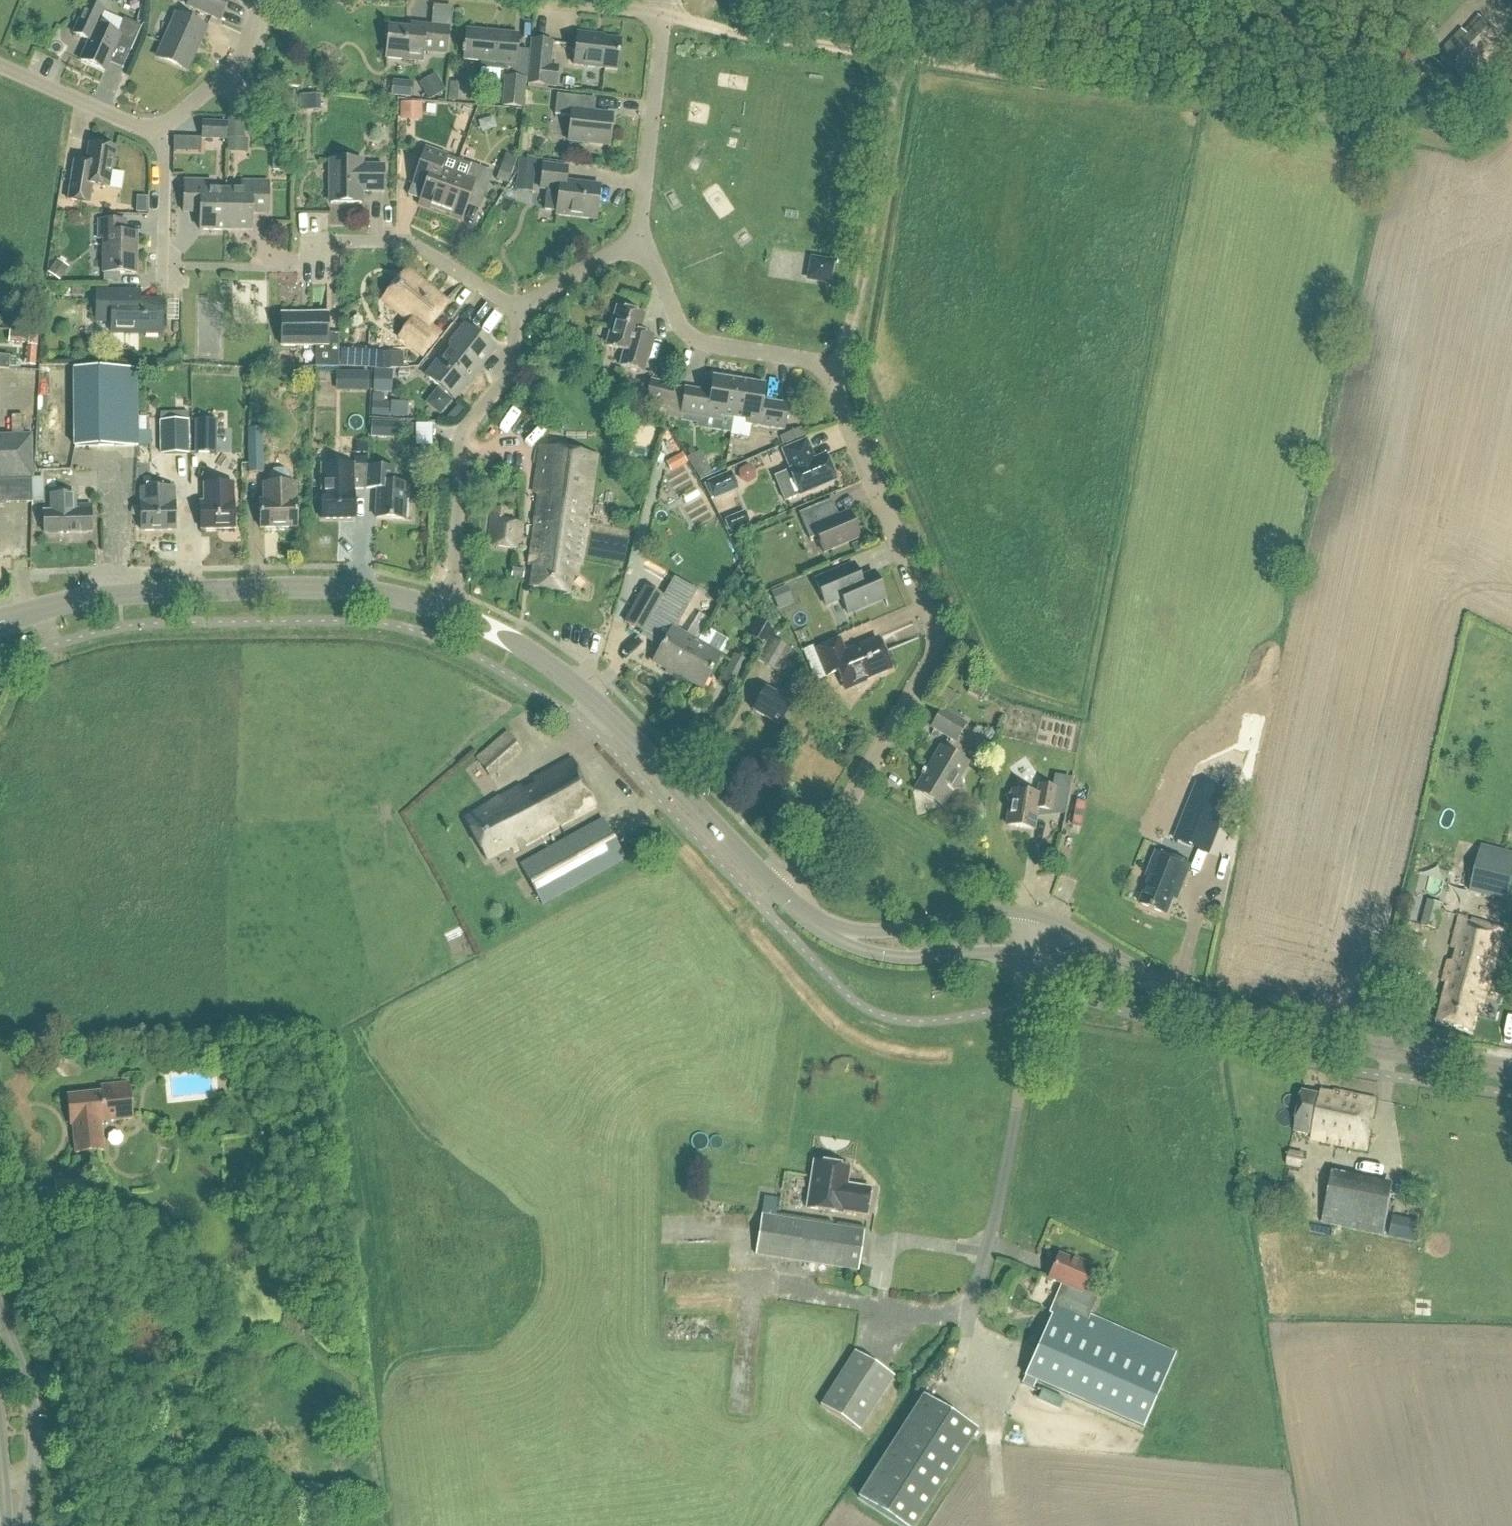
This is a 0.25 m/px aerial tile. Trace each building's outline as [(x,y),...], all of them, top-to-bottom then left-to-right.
[(230,0),(190,0),(186,8),(220,22),(230,0)] [(116,35),(97,27),(104,11),(87,3),(73,35),(89,42),(80,62),(105,73),(117,45),(131,51),(141,28),(123,20),(116,35)] [(396,22),(414,21),(413,7),(395,7),(396,22)] [(186,72),(206,29),(176,16),(157,59),(186,72)] [(1505,40),(1481,17),(1466,33),(1464,31),(1439,56),(1469,84),(1482,71),(1479,68),(1505,40)] [(446,55),(448,30),(417,27),(417,32),(389,29),(386,59),(421,63),(422,53),(446,55)] [(516,67),(518,37),(466,32),(464,51),(462,51),(461,55),(464,55),(463,62),(481,63),(480,71),(510,73),(511,66),(516,67)] [(617,72),(620,42),(592,39),(592,36),(577,35),(573,67),(617,72)] [(529,42),(526,80),(525,87),(557,90),(559,68),(551,68),(553,44),(529,42)] [(436,76),(420,85),(430,101),(445,92),(436,76)] [(525,87),(526,80),(505,78),(502,109),(523,111),(525,87)] [(393,83),(393,99),(412,99),(412,83),(393,83)] [(295,92),(267,91),(267,101),(295,102),(295,92)] [(321,99),(299,97),(298,113),(319,115),(321,99)] [(609,147),(612,117),(594,115),(595,101),(557,97),(554,117),(571,119),(568,143),(609,147)] [(400,104),(400,120),(421,120),(421,104),(400,104)] [(362,107),(364,128),(386,126),(383,105),(362,107)] [(229,107),(228,140),(248,140),(248,107),(229,107)] [(227,141),(227,124),(201,124),(200,141),(227,141)] [(228,154),(248,154),(248,140),(228,140),(228,154)] [(108,189),(114,149),(87,146),(82,175),(70,174),(66,201),(89,204),(91,186),(108,189)] [(440,213),(458,162),(425,150),(415,178),(427,183),(418,207),(429,212),(430,210),(440,213)] [(517,192),(533,193),(536,162),(520,161),(517,192)] [(383,193),(384,168),(361,168),(361,162),(331,162),(330,205),(360,206),(360,193),(383,193)] [(458,162),(440,213),(450,217),(449,219),(461,223),(470,198),(482,202),(492,174),(458,162)] [(501,165),(497,177),(509,182),(514,170),(501,165)] [(540,191),(547,191),(544,212),(557,213),(556,217),(596,222),(600,188),(565,184),(567,170),(543,167),(540,191)] [(225,232),(226,192),(211,192),(211,183),(183,182),(183,214),(200,214),(199,232),(225,232)] [(226,192),(225,232),(251,233),(251,215),(268,215),(268,184),(241,183),(241,193),(226,192)] [(136,273),(137,234),(125,234),(125,221),(98,221),(97,240),(104,240),(104,272),(136,273)] [(806,283),(829,287),(833,264),(809,260),(806,283)] [(57,262),(48,275),(60,283),(69,269),(57,262)] [(423,358),(440,336),(429,327),(446,306),(406,273),(383,302),(411,324),(399,339),(423,358)] [(214,282),(214,316),(230,316),(230,282),(214,282)] [(12,292),(0,291),(0,304),(11,305),(12,292)] [(152,304),(141,304),(141,292),(98,292),(97,324),(113,324),(113,336),(163,337),(164,301),(152,301),(152,304)] [(643,319),(615,311),(604,350),(622,355),(618,369),(642,376),(652,340),(638,336),(643,319)] [(327,348),(327,316),(281,316),(281,348),(327,348)] [(475,377),(482,369),(480,368),(494,351),(465,327),(450,345),(451,347),(426,378),(454,401),(474,376),(475,377)] [(35,368),(38,338),(9,335),(8,344),(28,346),(26,367),(35,368)] [(402,354),(381,354),(382,370),(402,369),(402,354)] [(10,357),(0,357),(0,371),(9,371),(10,357)] [(72,449),(138,448),(138,369),(72,370),(72,449)] [(340,373),(340,384),(367,384),(367,373),(340,373)] [(373,395),(392,395),(392,373),(373,373),(373,395)] [(667,410),(673,386),(650,381),(644,404),(667,410)] [(732,424),(738,386),(712,381),(710,397),(684,393),(679,418),(717,425),(718,421),(732,424)] [(738,386),(732,424),(746,426),(745,429),(783,436),(787,410),(761,406),(764,390),(738,386)] [(372,405),(371,417),(387,417),(388,405),(372,405)] [(159,456),(188,455),(188,422),(159,422),(159,456)] [(216,454),(216,422),(194,422),(194,454),(216,454)] [(371,422),(371,438),(386,439),(386,423),(371,422)] [(713,447),(717,428),(698,423),(693,442),(713,447)] [(401,426),(401,437),(413,438),(413,426),(401,426)] [(248,474),(263,473),(261,430),(247,430),(248,474)] [(800,431),(780,439),(783,447),(803,439),(800,431)] [(32,477),(35,477),(34,436),(0,436),(0,504),(44,503),(44,479),(32,480),(32,477)] [(813,467),(803,442),(780,451),(790,476),(788,477),(798,501),(834,487),(824,462),(813,467)] [(366,446),(355,446),(355,455),(366,455),(366,446)] [(579,565),(595,456),(540,448),(533,494),(537,495),(527,567),(533,567),(530,588),(569,595),(573,564),(579,565)] [(355,490),(366,491),(367,468),(368,466),(366,466),(366,457),(353,458),(353,466),(345,466),(342,466),(342,470),(335,470),(335,466),(322,466),(322,520),(354,521),(355,490)] [(671,475),(686,467),(681,457),(666,465),(671,475)] [(704,460),(692,467),(699,481),(712,474),(704,460)] [(367,468),(366,491),(379,491),(377,519),(405,521),(407,486),(393,486),(394,470),(367,468)] [(289,484),(289,479),(288,474),(284,471),(274,471),(269,475),(268,480),(268,484),(264,484),(265,501),(261,501),(261,528),(298,528),(298,500),(297,500),(297,484),(289,484)] [(713,502),(737,492),(729,473),(705,483),(713,502)] [(201,530),(235,529),(235,484),(205,484),(205,502),(201,502),(201,530)] [(142,532),(176,531),(175,489),(140,490),(142,532)] [(72,506),(72,495),(52,495),(52,512),(44,512),(44,534),(92,533),(91,505),(72,506)] [(837,523),(830,506),(797,520),(808,546),(815,543),(822,560),(858,545),(847,519),(837,523)] [(521,549),(524,523),(503,521),(504,510),(491,508),(487,545),(521,549)] [(744,513),(724,522),(729,534),(749,526),(744,513)] [(812,581),(814,586),(824,611),(840,605),(846,620),(883,606),(882,602),(886,600),(875,571),(859,577),(855,565),(812,581)] [(522,580),(523,571),(512,570),(511,579),(522,580)] [(775,612),(794,604),(787,586),(768,594),(775,612)] [(660,636),(674,610),(661,603),(664,598),(644,587),(624,623),(644,635),(647,629),(660,636)] [(758,623),(750,638),(764,646),(772,631),(758,623)] [(677,676),(697,640),(672,626),(652,661),(677,676)] [(770,639),(766,647),(758,663),(779,674),(792,650),(770,639)] [(697,640),(677,676),(701,689),(721,654),(697,640)] [(888,678),(875,647),(843,660),(837,647),(812,657),(823,684),(835,679),(843,698),(851,695),(850,694),(888,678)] [(732,689),(746,663),(733,656),(719,682),(732,689)] [(793,703),(803,686),(790,678),(781,693),(776,690),(773,695),(764,689),(752,709),(778,724),(791,702),(793,703)] [(955,743),(965,726),(941,712),(931,729),(955,743)] [(490,778),(522,752),(507,734),(475,760),(490,778)] [(942,809),(952,792),(962,789),(960,779),(968,765),(940,748),(914,792),(942,809)] [(499,800),(463,820),(487,863),(510,850),(512,853),(596,806),(570,760),(499,799),(499,800)] [(1063,815),(1069,780),(1054,778),(1052,789),(1039,787),(1038,797),(1027,795),(1021,787),(1005,798),(1014,812),(1009,816),(1007,827),(1032,832),(1036,811),(1049,813),(1063,815)] [(1179,832),(1175,842),(1190,848),(1194,838),(1196,832),(1198,827),(1206,830),(1217,834),(1218,832),(1231,799),(1220,795),(1197,786),(1179,832)] [(603,820),(519,867),(542,907),(625,861),(603,820)] [(1186,880),(1192,866),(1157,852),(1151,867),(1155,868),(1140,905),(1168,916),(1182,879),(1186,880)] [(1511,888),(1511,862),(1479,854),(1470,893),(1509,901),(1511,888)] [(1424,914),(1421,926),(1434,930),(1438,918),(1424,914)] [(1484,1004),(1502,929),(1467,921),(1456,964),(1450,963),(1443,991),(1448,992),(1440,1023),(1473,1031),(1480,1003),(1484,1004)] [(159,1072),(175,1070),(174,1061),(158,1063),(159,1072)] [(107,1154),(104,1126),(136,1123),(132,1087),(104,1090),(105,1096),(71,1100),(74,1130),(79,1129),(80,1137),(77,1137),(79,1157),(107,1154)] [(1375,1099),(1334,1091),(1332,1099),(1301,1093),(1294,1131),(1308,1134),(1309,1131),(1313,1131),(1311,1140),(1365,1150),(1375,1099)] [(851,1188),(848,1184),(849,1183),(851,1168),(816,1163),(809,1209),(844,1215),(845,1212),(868,1216),(872,1189),(853,1186),(851,1188)] [(1324,1224),(1383,1237),(1393,1192),(1333,1179),(1324,1224)] [(763,1201),(761,1215),(777,1217),(779,1203),(763,1201)] [(761,1215),(755,1256),(857,1271),(863,1230),(777,1217),(761,1215)] [(1389,1238),(1418,1244),(1423,1223),(1393,1217),(1389,1238)] [(1076,1261),(1061,1254),(1050,1280),(1061,1285),(1048,1314),(1052,1316),(1026,1377),(1144,1427),(1176,1353),(1090,1316),(1097,1298),(1083,1292),(1095,1264),(1078,1257),(1076,1261)] [(878,1372),(881,1366),(868,1358),(864,1364),(847,1353),(812,1408),(853,1434),(878,1395),(880,1396),(891,1380),(878,1372)] [(975,1425),(923,1392),(858,1495),(908,1525),(912,1525),(975,1425)]
